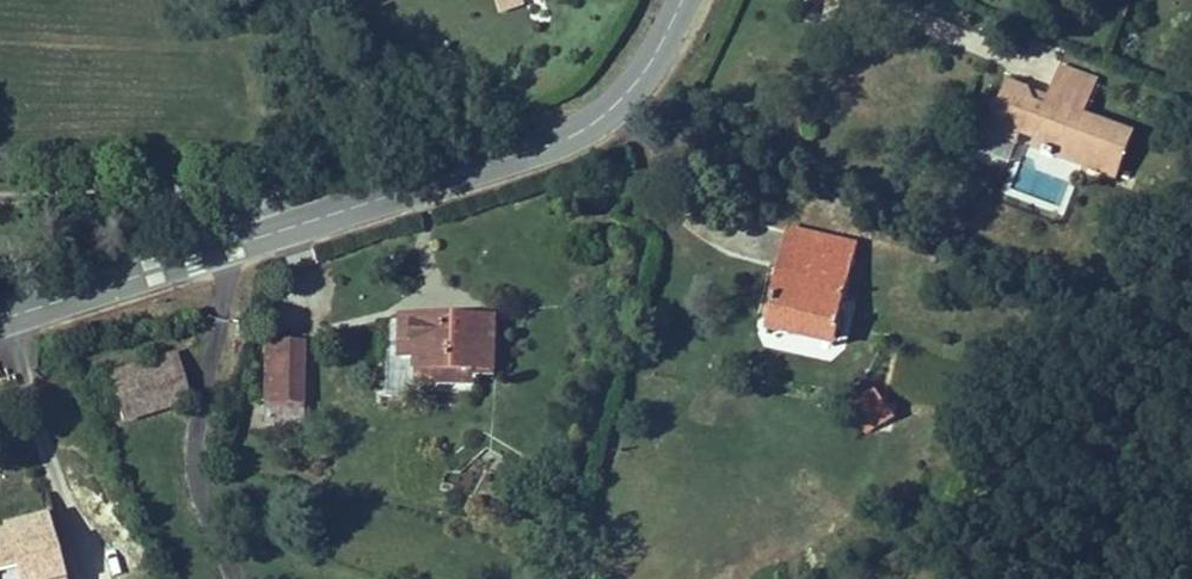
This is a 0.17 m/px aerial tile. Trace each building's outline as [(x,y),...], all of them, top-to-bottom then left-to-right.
[(1040,167),(1041,163),(1106,186),(1115,159),(1107,156),(1113,137),(1094,130),(1092,136),(1073,130),(1087,90),(1048,76),(1035,113),(1012,105),(1014,97),(993,89),(975,140),(1001,149),(1005,140),(1019,144),(1015,154),(1028,159),(1027,162),(1040,167)] [(1122,140),(1113,137),(1107,156),(1115,159),(1122,140)] [(791,231),(771,327),(835,341),(855,244),(791,231)] [(497,323),(413,319),(411,353),(423,354),(421,385),(483,388),(484,376),(495,376),(497,323)] [(835,341),(771,327),(768,337),(833,351),(835,341)] [(272,342),(268,423),(301,425),(305,343),(272,342)] [(178,355),(109,374),(122,424),(192,406),(178,355)] [(893,422),(878,392),(850,405),(864,435),(893,422)] [(42,511),(2,521),(4,528),(0,529),(0,578),(59,578),(42,511)]
